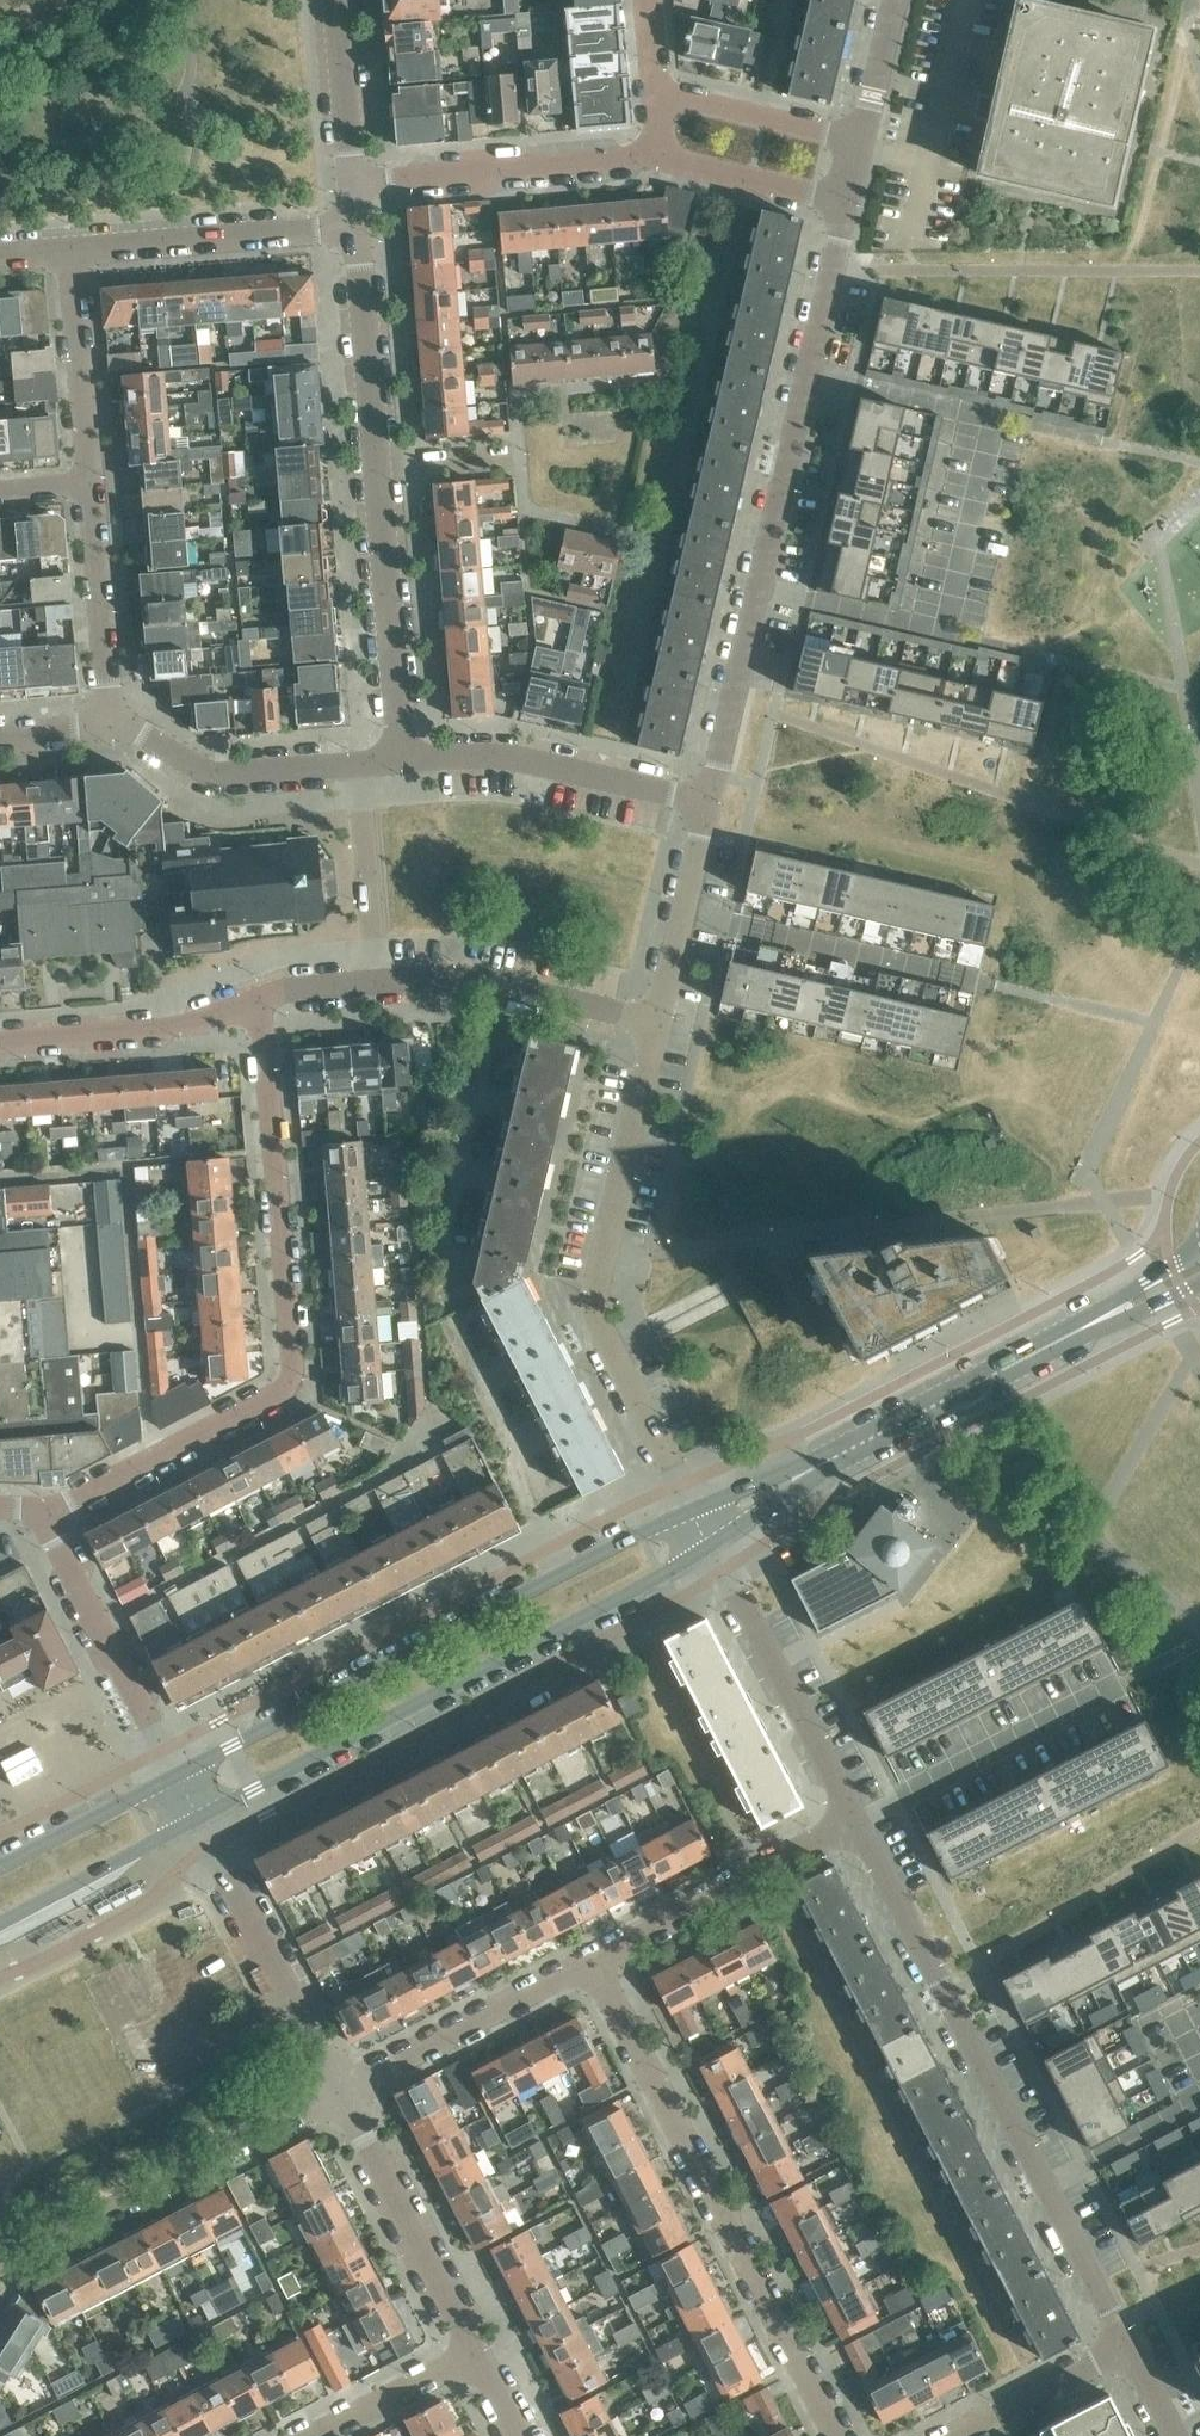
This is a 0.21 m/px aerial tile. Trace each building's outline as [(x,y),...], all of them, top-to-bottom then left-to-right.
[(386,25),(435,20),(437,20),(436,9),(445,8),(444,0),(384,0),(386,25)] [(504,14),(515,13),(516,13),(515,0),(503,0),(504,14)] [(564,10),(623,4),(623,0),(563,0),(564,10)] [(805,21),(847,31),(854,0),(810,0),(805,21)] [(989,119),(977,172),(1113,203),(1128,138),(1130,139),(1155,28),(1033,0),(1015,0),(992,100),(982,98),(978,114),(989,117),(989,119)] [(624,4),(623,4),(564,10),(563,10),(563,12),(565,12),(567,33),(566,33),(566,34),(626,29),(624,4)] [(516,13),(518,32),(519,38),(531,37),(529,12),(516,13)] [(491,35),(518,32),(516,13),(515,13),(504,14),(479,16),(480,27),(482,49),(493,48),(491,35)] [(713,63),(722,24),(679,14),(681,33),(688,35),(683,57),(713,63)] [(389,54),(438,50),(435,20),(386,25),(389,54)] [(847,31),(805,21),(788,96),(830,105),(847,31)] [(765,34),(722,24),(713,63),(741,70),(743,62),(758,65),(765,34)] [(568,57),(568,58),(628,53),(626,29),(566,34),(566,35),(567,35),(569,57),(568,57)] [(462,60),(469,60),(479,59),(477,42),(467,43),(467,47),(461,48),(462,60)] [(389,54),(391,84),(440,80),(438,50),(389,54)] [(630,76),(628,53),(568,58),(568,59),(569,59),(571,80),(570,80),(570,82),(630,76)] [(470,82),(470,94),(472,111),(473,124),(490,123),(490,124),(520,121),(515,63),(514,63),(513,58),(500,60),(500,64),(502,64),(503,76),(486,77),(486,80),(469,82),(470,82)] [(481,75),(479,59),(469,60),(471,77),(481,75)] [(561,112),(561,110),(556,59),(526,62),(530,115),(544,114),(544,116),(548,118),(558,117),(558,113),(561,112)] [(572,104),(572,105),(632,100),(630,76),(570,82),(570,83),(571,83),(573,104),(572,104)] [(470,94),(470,82),(453,84),(454,95),(470,94)] [(415,115),(443,113),(440,85),(396,89),(397,96),(394,100),(396,122),(415,120),(415,115)] [(574,128),(575,131),(634,125),(632,100),(572,105),(573,107),(575,128),(574,128)] [(459,123),(460,141),(475,139),(473,124),(472,111),(457,112),(458,123),(459,123)] [(446,142),(443,113),(415,115),(415,120),(396,122),(398,142),(403,146),(446,142)] [(692,194),(667,188),(664,199),(669,238),(667,238),(668,244),(667,244),(668,261),(677,260),(692,194)] [(669,238),(664,199),(637,201),(642,240),(667,238),(669,238)] [(480,201),(481,212),(482,223),(493,222),(491,200),(480,201)] [(480,201),(466,203),(466,213),(481,212),(480,201)] [(642,240),(637,201),(609,204),(613,243),(642,240)] [(449,204),(410,207),(412,237),(451,233),(460,232),(458,214),(449,214),(449,204)] [(613,243),(609,204),(582,206),(586,245),(613,243)] [(696,205),(689,233),(703,236),(710,209),(696,205)] [(586,245),(582,206),(554,209),(558,248),(586,245)] [(558,248),(554,209),(527,211),(530,250),(558,248)] [(761,210),(743,287),(785,297),(803,220),(761,210)] [(530,250),(527,211),(499,214),(502,253),(519,251),(521,273),(532,272),(530,250)] [(451,233),(412,237),(415,266),(454,263),(451,233)] [(496,259),(495,249),(470,251),(471,261),(495,259),(496,259)] [(644,274),(642,257),(631,258),(633,275),(644,274)] [(471,271),(486,270),(496,269),(495,259),(471,261),(471,271)] [(454,263),(415,266),(417,294),(456,291),(454,263)] [(561,281),(559,265),(548,266),(549,282),(561,281)] [(279,274),(279,275),(282,316),(283,316),(300,314),(301,327),(316,325),(315,313),(312,272),(298,273),(294,273),(294,270),(282,271),(283,274),(279,274)] [(263,276),(250,277),(254,324),(265,323),(264,318),(283,317),(283,316),(282,316),(279,275),(275,275),(272,272),(265,272),(263,276)] [(222,279),(226,322),(242,320),(242,325),(254,324),(250,277),(237,278),(237,274),(224,275),(225,279),(222,279)] [(206,281),(193,282),(196,324),(197,329),(208,328),(208,323),(226,322),(222,279),(218,280),(215,276),(208,277),(206,281)] [(196,324),(193,282),(190,282),(190,278),(178,279),(178,283),(165,284),(168,327),(196,324)] [(140,286),(136,286),(139,324),(139,329),(157,328),(160,367),(172,366),(168,327),(165,284),(152,285),(151,281),(139,282),(140,286)] [(139,324),(136,286),(132,287),(130,283),(122,284),(121,288),(102,289),(106,327),(139,324)] [(591,304),(619,301),(617,287),(590,290),(591,304)] [(768,374),(785,297),(743,287),(725,364),(768,374)] [(563,306),(584,304),(583,290),(562,292),(563,306)] [(456,291),(417,294),(419,324),(458,320),(456,291)] [(20,294),(12,295),(12,292),(0,293),(0,330),(0,335),(23,333),(20,294)] [(38,293),(20,294),(23,333),(46,331),(44,297),(38,293)] [(535,294),(507,296),(508,310),(536,308),(535,294)] [(900,348),(898,348),(908,303),(883,297),(872,347),(899,354),(900,348)] [(932,309),(908,303),(898,348),(900,348),(922,353),(932,309)] [(476,318),(501,316),(500,307),(475,309),(476,318)] [(634,308),(621,309),(622,321),(635,320),(634,308)] [(956,314),(932,309),(922,353),(945,359),(956,314)] [(593,311),(594,324),(607,322),(606,310),(593,311)] [(593,311),(580,312),(581,325),(594,324),(593,311)] [(979,319),(956,314),(945,359),(969,364),(979,319)] [(536,316),(537,329),(550,327),(549,315),(536,316)] [(501,316),(476,318),(477,328),(502,326),(501,316)] [(536,316),(524,317),(525,330),(537,329),(536,316)] [(1003,325),(979,319),(969,364),(993,370),(1003,325)] [(458,320),(419,324),(422,352),(461,348),(458,320)] [(1027,330),(1003,325),(993,370),(1017,375),(1027,330)] [(1039,380),(1040,380),(1050,336),(1027,330),(1017,375),(1039,380)] [(624,337),(627,373),(636,372),(636,373),(656,372),(652,334),(624,337)] [(1075,341),(1050,336),(1040,380),(1039,380),(1037,386),(1063,392),(1075,341)] [(624,337),(595,339),(599,376),(608,375),(608,376),(627,374),(627,373),(624,337)] [(567,342),(571,379),(590,378),(590,377),(599,376),(595,339),(567,342)] [(36,340),(24,341),(24,351),(37,350),(36,340)] [(1086,397),(1098,347),(1075,341),(1063,392),(1085,397),(1086,397)] [(319,358),(318,342),(285,345),(285,350),(286,361),(319,358)] [(567,342),(539,345),(542,381),(551,380),(551,381),(571,379),(567,342)] [(200,364),(212,363),(210,343),(199,344),(200,364)] [(510,347),(514,384),(534,383),(534,382),(542,381),(539,345),(510,347)] [(1111,407),(1123,353),(1098,347),(1086,397),(1085,397),(1084,400),(1111,407)] [(461,348),(422,352),(424,381),(463,377),(461,348)] [(35,378),(35,373),(53,372),(51,349),(37,350),(24,351),(11,352),(13,365),(0,366),(0,376),(13,375),(14,380),(35,378)] [(285,350),(256,352),(257,364),(286,361),(285,350)] [(141,351),(108,354),(110,371),(142,368),(141,351)] [(256,352),(229,354),(230,361),(230,366),(257,364),(256,352)] [(504,373),(503,362),(478,364),(478,375),(493,374),(504,373)] [(277,395),(318,391),(318,389),(322,386),(321,377),(317,376),(316,364),(250,369),(251,382),(275,380),(277,395)] [(750,450),(768,374),(725,364),(707,440),(750,450)] [(209,368),(123,375),(124,384),(121,387),(121,394),(125,396),(125,398),(167,394),(166,384),(210,380),(209,368)] [(867,369),(865,376),(880,380),(882,373),(867,369)] [(227,371),(215,372),(217,390),(229,389),(227,371)] [(53,372),(35,373),(35,378),(14,380),(16,403),(29,402),(55,399),(53,376),(53,372)] [(494,385),(493,374),(478,375),(479,386),(494,385)] [(463,377),(424,381),(427,410),(466,406),(463,377)] [(898,384),(914,387),(915,381),(900,377),(898,384)] [(931,384),(915,381),(914,387),(929,391),(931,384)] [(961,398),(963,388),(948,385),(946,395),(961,398)] [(979,392),(963,388),(961,398),(977,402),(979,392)] [(167,394),(125,398),(125,400),(122,403),(123,411),(127,413),(127,419),(212,413),(215,412),(213,391),(199,392),(200,403),(168,406),(167,394)] [(324,413),(323,404),(319,402),(318,391),(277,395),(217,400),(219,426),(234,424),(233,410),(278,407),(279,421),(321,417),(320,415),(324,413)] [(993,406),(1009,409),(1011,399),(996,396),(993,406)] [(860,397),(854,423),(899,433),(905,408),(860,397)] [(55,399),(29,402),(33,456),(36,456),(36,459),(50,458),(49,455),(52,454),(57,449),(54,411),(56,411),(55,399)] [(1026,403),(1011,399),(1009,409),(1024,413),(1026,403)] [(31,456),(33,456),(29,402),(16,403),(17,419),(7,420),(10,458),(18,457),(21,459),(28,459),(31,456)] [(466,406),(427,410),(429,439),(510,432),(510,421),(484,424),(484,420),(467,422),(466,406)] [(7,420),(6,409),(0,410),(0,461),(3,458),(10,458),(7,420)] [(1055,424),(1057,414),(1042,410),(1040,420),(1055,424)] [(212,413),(127,419),(128,428),(124,431),(125,443),(171,439),(170,428),(202,425),(202,427),(213,426),(212,413)] [(1073,417),(1057,414),(1055,424),(1070,427),(1073,417)] [(936,415),(932,430),(939,432),(943,416),(936,415)] [(321,417),(279,421),(246,423),(247,435),(280,432),(281,448),(317,444),(323,444),(323,442),(326,439),(326,430),(322,429),(321,417)] [(854,423),(849,446),(893,456),(899,433),(854,423)] [(1100,434),(1104,435),(1106,429),(1090,425),(1088,432),(1100,434)] [(171,439),(125,443),(127,465),(142,463),(179,460),(192,459),(209,458),(223,456),(223,452),(222,446),(172,451),(171,439)] [(689,516),(732,526),(750,450),(707,440),(689,516)] [(317,444),(281,448),(276,448),(278,474),(320,471),(319,459),(322,457),(321,449),(318,448),(317,444)] [(849,446),(843,470),(888,480),(888,478),(893,456),(849,446)] [(928,448),(925,464),(931,465),(935,450),(928,448)] [(236,477),(234,451),(223,452),(223,456),(225,478),(236,477)] [(211,483),(220,483),(225,482),(225,478),(223,456),(209,458),(211,483)] [(192,459),(179,460),(142,463),(143,476),(140,478),(141,486),(144,487),(144,489),(181,486),(180,474),(193,473),(192,459)] [(928,481),(931,465),(925,464),(921,479),(928,481)] [(888,478),(888,480),(843,470),(838,494),(883,504),(882,506),(888,507),(894,480),(888,478)] [(280,501),(322,497),(322,495),(325,493),(324,485),(321,483),(320,471),(278,474),(263,475),(246,476),(247,487),(264,486),(279,485),(280,501)] [(508,477),(434,484),(435,496),(433,498),(434,505),(436,507),(436,513),(476,510),(475,491),(509,488),(508,477)] [(220,483),(211,483),(204,484),(205,494),(221,493),(220,483)] [(181,486),(144,489),(145,502),(142,504),(143,512),(146,513),(146,516),(184,513),(181,486)] [(244,494),(231,495),(231,504),(245,502),(244,494)] [(882,506),(883,504),(838,494),(832,517),(877,528),(882,506)] [(917,496),(914,511),(920,513),(924,497),(917,496)] [(322,497),(280,501),(282,528),(320,525),(324,524),(324,521),(327,519),(326,511),(323,509),(322,497)] [(267,502),(249,503),(250,514),(268,512),(267,502)] [(511,507),(476,510),(436,513),(438,525),(436,527),(437,535),(439,537),(439,542),(479,539),(477,520),(512,517),(511,507)] [(917,528),(920,513),(914,511),(910,526),(917,528)] [(184,513),(146,516),(146,519),(144,521),(145,529),(147,531),(148,542),(186,539),(200,537),(199,525),(185,526),(184,513)] [(41,556),(38,518),(35,518),(32,516),(25,516),(23,519),(15,520),(18,558),(41,556)] [(41,556),(42,565),(68,563),(68,559),(65,559),(62,520),(57,516),(38,518),(41,556)] [(715,602),(732,526),(689,516),(671,591),(715,602)] [(832,517),(827,541),(871,551),(877,528),(832,517)] [(0,519),(0,560),(18,558),(15,520),(8,520),(5,518),(0,519)] [(224,535),(223,525),(207,526),(208,537),(224,535)] [(320,525),(282,528),(279,529),(281,554),(323,550),(322,547),(326,545),(325,538),(321,536),(320,525)] [(252,530),(244,530),(234,531),(236,557),(254,556),(252,530)] [(585,572),(594,537),(585,535),(586,534),(566,530),(558,566),(585,572)] [(519,546),(518,536),(498,537),(499,548),(519,546)] [(622,542),(605,538),(603,538),(602,539),(594,537),(585,572),(614,579),(622,542)] [(186,539),(148,542),(149,545),(146,547),(147,555),(150,557),(151,569),(189,566),(186,539)] [(469,569),(482,568),(479,539),(439,542),(440,554),(439,556),(439,564),(441,567),(442,571),(469,569)] [(827,541),(821,565),(866,575),(867,573),(871,551),(827,541)] [(903,542),(899,558),(909,560),(913,545),(903,542)] [(226,563),(225,552),(210,553),(211,564),(226,563)] [(287,584),(325,581),(324,570),(328,568),(327,560),(324,559),(323,555),(282,558),(283,573),(264,574),(265,586),(287,584)] [(906,575),(909,560),(899,558),(896,573),(906,575)] [(247,561),(236,562),(237,576),(249,575),(247,561)] [(68,563),(42,565),(42,569),(43,577),(69,575),(68,563)] [(867,573),(866,575),(821,565),(816,590),(865,602),(872,575),(867,573)] [(228,579),(227,569),(227,567),(212,568),(213,580),(228,579)] [(443,596),(444,601),(484,597),(482,568),(469,569),(442,571),(443,583),(441,586),(441,594),(443,596)] [(31,570),(31,578),(42,577),(42,569),(41,569),(31,570)] [(145,600),(186,596),(185,584),(196,583),(195,570),(142,575),(143,586),(140,588),(141,594),(144,597),(145,600)] [(43,577),(42,577),(31,578),(33,602),(71,599),(69,575),(43,577)] [(14,580),(0,581),(0,597),(14,580)] [(290,610),(331,607),(330,596),(334,593),(333,585),(329,583),(329,580),(325,581),(287,584),(290,610)] [(522,581),(501,583),(502,596),(510,595),(523,594),(522,582),(522,581)] [(580,600),(583,587),(570,584),(567,597),(580,600)] [(252,613),(250,587),(238,588),(240,614),(252,613)] [(583,587),(580,600),(593,603),(596,590),(583,587)] [(671,591),(653,668),(697,678),(715,602),(671,591)] [(898,609),(901,593),(891,591),(888,607),(898,609)] [(490,626),(488,607),(503,607),(524,605),(523,594),(510,595),(502,596),(484,597),(444,601),(445,613),(443,616),(444,623),(446,625),(446,630),(487,626),(490,626)] [(147,626),(200,622),(199,608),(187,609),(186,596),(145,600),(145,604),(142,607),(143,613),(146,616),(147,626)] [(533,612),(549,616),(553,601),(532,596),(533,612)] [(45,606),(46,620),(47,631),(57,631),(56,619),(73,618),(72,603),(45,606)] [(45,605),(35,606),(37,621),(46,620),(45,605)] [(576,605),(568,636),(565,650),(566,651),(563,664),(551,716),(564,719),(566,721),(573,723),(576,722),(580,723),(589,683),(570,679),(586,608),(576,605)] [(231,619),(230,607),(216,608),(217,620),(231,619)] [(331,607),(290,610),(291,626),(260,629),(260,627),(244,629),(244,638),(262,637),(262,639),(278,637),(292,636),(333,633),(332,622),(336,622),(334,608),(331,609),(331,607)] [(826,615),(810,611),(809,618),(824,622),(826,615)] [(217,620),(200,622),(147,626),(148,637),(145,639),(146,646),(149,648),(149,652),(191,649),(202,648),(201,632),(237,629),(236,619),(231,619),(217,620)] [(842,627),(858,630),(859,623),(844,620),(842,627)] [(526,634),(525,623),(505,625),(506,636),(526,634)] [(875,626),(859,623),(858,630),(873,633),(875,626)] [(488,637),(487,626),(446,630),(447,643),(446,645),(447,653),(449,655),(449,659),(492,656),(491,637),(488,637)] [(890,637),(905,640),(907,634),(891,630),(890,637)] [(333,633),(292,636),(295,662),(335,659),(335,656),(339,654),(338,646),(334,645),(333,633)] [(792,690),(817,696),(828,651),(830,640),(805,633),(792,690)] [(907,634),(905,640),(920,644),(922,637),(907,634)] [(240,667),(252,666),(249,640),(243,640),(238,641),(238,644),(239,650),(239,656),(240,662),(240,664),(240,667)] [(937,648),(952,651),(954,645),(939,641),(937,648)] [(75,644),(49,646),(52,686),(51,686),(51,687),(63,686),(66,689),(74,689),(76,685),(78,685),(75,644)] [(239,650),(238,644),(226,646),(229,672),(236,672),(235,665),(240,664),(240,662),(239,650)] [(49,645),(22,647),(25,688),(28,688),(30,691),(38,691),(40,687),(51,686),(52,686),(49,646),(49,645)] [(969,648),(954,645),(952,651),(951,655),(967,658),(969,648)] [(0,649),(0,690),(2,690),(4,694),(12,693),(14,689),(25,688),(22,647),(0,649)] [(193,677),(191,649),(149,652),(150,665),(147,668),(148,675),(151,678),(152,680),(170,678),(193,677)] [(985,655),(1001,659),(1002,652),(987,649),(985,655)] [(817,696),(841,701),(852,657),(849,656),(828,651),(817,696)] [(849,656),(852,657),(841,701),(865,707),(875,662),(877,663),(878,657),(851,651),(849,656)] [(509,664),(525,663),(527,652),(508,653),(509,664)] [(1018,656),(1002,652),(1001,659),(1016,662),(1018,656)] [(451,689),(491,685),(495,685),(492,656),(449,659),(450,672),(449,675),(449,682),(451,684),(451,689)] [(1046,662),(1035,660),(1034,666),(1050,670),(1051,664),(1046,662)] [(551,716),(563,664),(554,662),(551,674),(531,670),(522,710),(526,711),(528,713),(535,714),(538,713),(551,716)] [(877,663),(875,662),(865,707),(888,712),(899,668),(897,667),(877,663)] [(912,718),(922,674),(924,674),(926,668),(898,662),(897,667),(899,668),(888,712),(912,718)] [(336,663),(294,667),(296,694),(338,691),(337,679),(340,676),(339,668),(336,666),(336,663)] [(277,696),(276,684),(275,668),(265,669),(266,679),(252,680),(256,729),(259,728),(262,732),(269,732),(271,728),(279,727),(278,708),(277,696)] [(679,755),(687,721),(697,678),(653,668),(635,745),(679,755)] [(241,672),(213,675),(193,677),(170,678),(171,690),(168,693),(168,700),(172,701),(173,705),(192,703),(215,702),(213,685),(242,683),(241,672)] [(924,674),(922,674),(912,718),(936,723),(946,679),(924,674)] [(960,729),(970,684),(946,679),(936,723),(960,729)] [(518,696),(521,684),(502,685),(503,698),(518,696)] [(992,689),(970,684),(960,729),(983,734),(994,690),(992,689)] [(1007,740),(1017,695),(1019,696),(1020,691),(993,684),(992,689),(994,690),(983,734),(1007,740)] [(242,685),(243,698),(252,698),(252,691),(252,689),(242,685)] [(493,714),(491,685),(451,689),(453,702),(451,704),(452,712),(453,714),(454,717),(493,714)] [(296,694),(277,696),(278,708),(297,707),(298,722),(332,720),(336,723),(340,722),(344,719),(343,714),(339,711),(338,691),(296,694)] [(1019,696),(1017,695),(1007,740),(1032,746),(1042,701),(1019,696)] [(191,728),(197,732),(201,732),(205,729),(236,726),(234,700),(215,702),(192,703),(193,720),(191,722),(191,728)] [(128,842),(134,835),(163,799),(130,770),(85,774),(89,820),(100,819),(101,826),(125,846),(128,842)] [(95,883),(94,876),(93,860),(89,820),(85,774),(67,776),(65,780),(59,781),(63,821),(76,820),(81,870),(66,872),(66,873),(67,885),(95,883)] [(63,821),(59,781),(58,781),(55,777),(46,778),(44,782),(34,783),(40,857),(51,856),(48,822),(63,821)] [(40,857),(34,783),(23,783),(23,780),(10,781),(10,784),(7,785),(11,825),(26,824),(28,858),(40,857)] [(7,785),(5,785),(2,781),(0,782),(0,826),(11,825),(7,785)] [(164,798),(163,799),(134,835),(143,842),(152,841),(153,852),(165,851),(166,870),(182,869),(182,872),(186,871),(187,880),(194,879),(221,876),(225,920),(226,920),(297,913),(298,917),(299,918),(320,916),(320,917),(323,917),(321,898),(333,894),(332,885),(332,884),(328,882),(327,872),(331,869),(330,860),(318,858),(316,839),(312,839),(312,840),(291,842),(291,843),(290,843),(291,847),(219,854),(219,850),(218,850),(217,836),(191,839),(189,821),(163,824),(161,816),(161,813),(161,811),(161,809),(162,806),(163,803),(166,800),(164,798)] [(67,885),(42,887),(18,890),(19,903),(19,908),(21,938),(23,954),(24,954),(108,947),(119,966),(135,964),(134,948),(136,946),(134,928),(146,927),(142,875),(143,872),(166,870),(165,851),(153,852),(152,841),(143,842),(134,835),(128,842),(129,856),(130,873),(94,876),(95,883),(67,885)] [(771,897),(780,855),(755,850),(745,892),(771,897)] [(780,855),(771,897),(794,903),(804,861),(780,855)] [(93,860),(94,876),(130,873),(129,856),(93,860)] [(3,866),(4,878),(66,873),(66,872),(65,861),(3,866)] [(804,861),(794,903),(818,908),(828,866),(804,861)] [(828,866),(818,908),(842,914),(852,872),(828,866)] [(852,872),(842,914),(866,919),(875,877),(852,872)] [(66,873),(4,878),(5,891),(18,890),(42,887),(67,885),(66,873)] [(221,876),(194,879),(195,894),(163,897),(165,920),(173,919),(174,930),(176,930),(178,951),(228,946),(226,925),(227,924),(226,920),(225,920),(221,876)] [(875,877),(866,919),(889,925),(899,883),(875,877)] [(899,883),(889,925),(913,930),(923,888),(899,883)] [(923,888),(913,930),(937,936),(946,894),(923,888)] [(0,895),(0,909),(19,908),(19,903),(18,890),(5,891),(3,891),(0,895)] [(946,894),(937,936),(960,941),(970,899),(946,894)] [(970,899),(960,941),(986,947),(995,906),(970,899)] [(0,940),(0,975),(1,988),(13,987),(13,989),(20,994),(27,987),(24,954),(23,954),(21,938),(0,940)] [(745,1008),(755,966),(730,960),(720,1002),(745,1008)] [(745,1008),(769,1013),(779,971),(755,966),(745,1008)] [(779,971),(769,1013),(793,1019),(802,977),(779,971)] [(793,1019),(816,1024),(826,982),(802,977),(793,1019)] [(826,982),(816,1024),(840,1030),(850,988),(826,982)] [(873,993),(850,988),(840,1030),(864,1035),(873,993)] [(873,993),(864,1035),(887,1041),(897,999),(873,993)] [(921,1004),(897,999),(887,1041),(911,1046),(921,1004)] [(921,1004),(911,1046),(935,1052),(945,1010),(921,1004)] [(970,1016),(945,1010),(935,1052),(960,1058),(970,1016)] [(530,1035),(513,1106),(560,1118),(576,1045),(530,1035)] [(397,1110),(396,1086),(411,1085),(409,1059),(414,1059),(412,1038),(390,1040),(390,1043),(380,1044),(383,1086),(385,1111),(397,1110)] [(363,1045),(352,1046),(356,1095),(370,1094),(370,1087),(383,1086),(380,1044),(376,1044),(373,1041),(365,1042),(363,1045)] [(335,1048),(324,1048),(329,1097),(356,1095),(352,1046),(348,1046),(346,1043),(337,1044),(335,1048)] [(329,1097),(324,1048),(321,1049),(318,1046),(309,1047),(307,1050),(295,1051),(300,1112),(312,1111),(311,1099),(329,1097)] [(186,1071),(188,1101),(221,1098),(218,1068),(186,1071)] [(154,1074),(157,1103),(188,1101),(186,1071),(154,1074)] [(123,1076),(126,1106),(157,1103),(154,1074),(123,1076)] [(91,1079),(94,1108),(126,1106),(123,1076),(91,1079)] [(60,1081),(63,1111),(94,1108),(91,1079),(60,1081)] [(28,1084),(30,1114),(63,1111),(60,1081),(28,1084)] [(434,1082),(416,1084),(419,1126),(438,1125),(434,1082)] [(30,1114),(28,1084),(0,1086),(0,1116),(30,1114)] [(513,1106),(497,1177),(543,1188),(560,1118),(513,1106)] [(343,1143),(342,1137),(340,1110),(329,1111),(331,1127),(331,1131),(332,1144),(343,1143)] [(189,1115),(190,1126),(203,1125),(202,1114),(189,1115)] [(190,1126),(189,1115),(177,1116),(178,1127),(190,1126)] [(127,1131),(126,1120),(114,1121),(114,1132),(127,1131)] [(76,1124),(64,1125),(65,1145),(78,1144),(76,1124)] [(367,1124),(358,1125),(356,1125),(358,1135),(368,1134),(367,1124)] [(65,1145),(64,1125),(51,1126),(53,1146),(65,1145)] [(13,1156),(11,1141),(14,1140),(13,1130),(1,1131),(2,1141),(3,1157),(13,1156)] [(331,1131),(301,1133),(302,1146),(304,1146),(323,1144),(332,1144),(331,1131)] [(142,1137),(128,1138),(128,1146),(129,1158),(143,1157),(142,1137)] [(332,1144),(323,1144),(324,1165),(327,1165),(328,1173),(365,1170),(363,1141),(343,1143),(332,1144)] [(100,1161),(129,1158),(128,1146),(99,1149),(100,1161)] [(406,1167),(406,1156),(390,1157),(391,1168),(406,1167)] [(229,1158),(191,1161),(193,1188),(231,1185),(229,1158)] [(365,1170),(328,1173),(328,1176),(325,1177),(327,1194),(330,1193),(330,1202),(367,1199),(365,1170)] [(543,1188),(497,1177),(481,1245),(527,1256),(543,1188)] [(119,1178),(94,1180),(98,1223),(99,1223),(123,1221),(119,1178)] [(134,1193),(153,1191),(152,1180),(133,1182),(134,1193)] [(0,1188),(0,1231),(9,1230),(47,1227),(46,1213),(52,1213),(50,1184),(0,1188)] [(231,1185),(193,1188),(196,1215),(233,1212),(231,1185)] [(393,1187),(394,1197),(409,1195),(408,1186),(393,1187)] [(159,1204),(154,1204),(153,1191),(134,1193),(136,1220),(160,1218),(159,1204)] [(409,1195),(394,1197),(394,1207),(409,1206),(409,1195)] [(367,1199),(330,1202),(331,1211),(328,1211),(330,1231),(370,1228),(367,1199)] [(233,1212),(196,1215),(198,1243),(236,1240),(233,1212)] [(156,1247),(158,1247),(157,1235),(162,1234),(160,1218),(136,1220),(138,1248),(140,1248),(156,1247)] [(99,1223),(97,1223),(99,1237),(124,1235),(123,1221),(99,1223)] [(412,1239),(411,1225),(399,1225),(400,1240),(412,1239)] [(0,1231),(0,1362),(45,1358),(43,1344),(42,1331),(41,1317),(40,1304),(39,1291),(38,1277),(36,1264),(35,1248),(61,1245),(59,1226),(9,1230),(0,1231)] [(370,1228),(330,1231),(332,1251),(334,1251),(335,1260),(384,1256),(383,1244),(371,1245),(370,1228)] [(956,1300),(1004,1276),(984,1232),(900,1242),(903,1247),(898,1248),(895,1250),(889,1240),(878,1247),(882,1254),(874,1258),(868,1246),(805,1252),(860,1357),(883,1345),(940,1315),(947,1312),(959,1305),(956,1300)] [(124,1235),(99,1237),(100,1252),(125,1249),(124,1235)] [(236,1240),(198,1243),(200,1271),(238,1268),(236,1240)] [(61,1245),(35,1248),(36,1264),(62,1261),(61,1245)] [(526,1261),(527,1256),(481,1245),(480,1249),(482,1250),(474,1282),(482,1297),(523,1276),(523,1275),(522,1275),(525,1260),(526,1261)] [(156,1247),(140,1248),(142,1276),(158,1275),(156,1247)] [(125,1249),(100,1252),(101,1266),(127,1263),(125,1249)] [(411,1262),(410,1254),(400,1255),(400,1263),(411,1262)] [(384,1256),(335,1260),(336,1268),(333,1268),(335,1288),(374,1285),(373,1268),(384,1267),(384,1256)] [(62,1261),(36,1264),(38,1277),(63,1275),(62,1261)] [(127,1263),(101,1266),(102,1280),(128,1278),(127,1263)] [(415,1282),(414,1266),(402,1267),(403,1283),(415,1282)] [(238,1268),(200,1271),(203,1299),(241,1296),(238,1268)] [(143,1292),(145,1291),(146,1304),(163,1302),(162,1290),(165,1290),(164,1274),(158,1275),(142,1276),(143,1292)] [(63,1275),(38,1277),(39,1291),(64,1288),(63,1275)] [(481,1297),(515,1363),(556,1339),(523,1276),(482,1297),(481,1297)] [(128,1278),(102,1280),(104,1294),(129,1292),(128,1278)] [(374,1285),(335,1288),(337,1308),(339,1308),(340,1317),(377,1314),(392,1313),(391,1299),(375,1300),(374,1285)] [(64,1288),(39,1291),(40,1304),(66,1302),(64,1288)] [(129,1292),(104,1294),(105,1308),(130,1306),(129,1292)] [(241,1296),(203,1299),(205,1327),(243,1324),(241,1296)] [(403,1312),(418,1311),(417,1300),(402,1301),(403,1312)] [(66,1302),(40,1304),(41,1317),(67,1315),(66,1302)] [(163,1302),(146,1304),(147,1314),(144,1315),(146,1332),(172,1330),(171,1312),(164,1313),(163,1302)] [(130,1306),(105,1308),(106,1323),(132,1321),(130,1306)] [(418,1311),(403,1312),(403,1322),(419,1320),(418,1311)] [(377,1314),(340,1317),(341,1326),(338,1326),(340,1346),(379,1343),(377,1314)] [(67,1315),(41,1317),(42,1331),(68,1329),(67,1315)] [(243,1324),(205,1327),(208,1354),(245,1351),(243,1324)] [(68,1329),(42,1331),(43,1344),(69,1342),(68,1329)] [(401,1339),(386,1339),(385,1371),(400,1371),(401,1362),(401,1339)] [(515,1363),(548,1428),(590,1406),(556,1339),(515,1363)] [(69,1342),(43,1344),(45,1358),(70,1356),(70,1355),(69,1342)] [(379,1343),(340,1346),(341,1366),(344,1365),(345,1374),(381,1371),(379,1343)] [(151,1359),(167,1358),(166,1345),(150,1346),(151,1359)] [(134,1350),(112,1352),(115,1391),(138,1389),(134,1350)] [(245,1351),(208,1354),(210,1381),(248,1378),(245,1351)] [(0,1362),(0,1422),(83,1415),(83,1413),(82,1411),(81,1411),(77,1358),(78,1358),(77,1354),(70,1355),(70,1356),(45,1358),(0,1362)] [(151,1359),(151,1370),(168,1369),(167,1358),(151,1359)] [(406,1359),(407,1370),(423,1368),(422,1358),(406,1359)] [(423,1368),(407,1370),(410,1413),(424,1393),(423,1368)] [(381,1371),(345,1374),(345,1383),(342,1384),(344,1400),(347,1399),(347,1403),(384,1400),(384,1398),(386,1398),(388,1395),(386,1373),(384,1371),(381,1371)] [(199,1408),(211,1402),(200,1381),(188,1387),(199,1408)] [(199,1408),(188,1387),(185,1382),(172,1388),(186,1415),(199,1408)] [(186,1415),(172,1388),(160,1395),(174,1421),(186,1415)] [(115,1391),(96,1393),(98,1412),(100,1430),(101,1430),(112,1453),(142,1437),(138,1389),(115,1391)] [(160,1395),(153,1399),(154,1414),(161,1428),(174,1421),(160,1395)] [(590,1406),(548,1428),(582,1494),(625,1472),(590,1406)] [(304,1421),(297,1425),(313,1458),(340,1445),(323,1411),(319,1413),(317,1411),(303,1418),(304,1421)] [(98,1412),(83,1413),(83,1415),(84,1432),(85,1432),(100,1430),(98,1412)] [(0,1422),(0,1438),(45,1434),(50,1434),(84,1432),(83,1415),(0,1422)] [(287,1426),(269,1435),(287,1472),(313,1458),(297,1425),(289,1429),(287,1426)] [(456,1433),(461,1443),(474,1436),(470,1429),(467,1427),(456,1433)] [(84,1432),(50,1434),(51,1446),(54,1478),(63,1477),(64,1478),(65,1478),(112,1453),(101,1430),(100,1430),(85,1432),(84,1432)] [(396,1444),(367,1431),(361,1445),(388,1457),(396,1444)] [(449,1449),(461,1443),(456,1433),(444,1439),(449,1449)] [(0,1438),(0,1481),(42,1483),(43,1483),(43,1479),(54,1478),(51,1446),(50,1434),(45,1434),(0,1438)] [(251,1448),(245,1452),(262,1485),(287,1472),(269,1435),(250,1445),(251,1448)] [(461,1443),(449,1449),(443,1452),(467,1498),(458,1502),(449,1485),(435,1493),(427,1479),(442,1471),(435,1457),(405,1472),(412,1486),(411,1487),(428,1518),(449,1559),(519,1523),(474,1436),(461,1443)] [(235,1453),(217,1462),(235,1498),(262,1485),(245,1452),(236,1456),(235,1453)] [(200,1475),(192,1479),(209,1512),(235,1498),(217,1462),(198,1472),(200,1475)] [(382,1502),(411,1487),(412,1486),(405,1472),(375,1488),(382,1502)] [(324,1481),(331,1495),(341,1490),(334,1476),(324,1481)] [(183,1480),(164,1490),(182,1525),(209,1512),(192,1479),(184,1483),(183,1480)] [(331,1495),(324,1481),(317,1485),(324,1499),(331,1495)] [(148,1503),(139,1507),(156,1539),(182,1525),(164,1490),(146,1499),(148,1503)] [(366,1493),(336,1508),(343,1522),(373,1507),(366,1493)] [(934,1544),(908,1524),(906,1523),(918,1507),(904,1496),(892,1512),(882,1504),(847,1549),(791,1578),(818,1631),(899,1590),(934,1544)] [(282,1503),(274,1507),(281,1521),(289,1517),(282,1503)] [(117,1518),(113,1520),(129,1553),(156,1539),(139,1507),(132,1511),(130,1507),(116,1515),(117,1518)] [(281,1521),(274,1507),(264,1512),(271,1526),(281,1521)] [(336,1508),(306,1523),(314,1538),(343,1522),(336,1508)] [(428,1518),(361,1553),(382,1594),(449,1559),(428,1518)] [(87,1534),(104,1566),(129,1553),(113,1520),(106,1523),(105,1521),(89,1529),(91,1532),(87,1534)] [(275,1558),(305,1542),(297,1528),(268,1544),(275,1558)] [(221,1535),(228,1549),(237,1544),(230,1530),(221,1535)] [(228,1549),(221,1535),(212,1540),(219,1553),(228,1549)] [(382,1594),(361,1553),(355,1542),(324,1558),(330,1569),(321,1574),(315,1562),(285,1578),(313,1630),(382,1594)] [(229,1564),(199,1579),(244,1666),(313,1630),(285,1578),(275,1558),(268,1544),(238,1560),(261,1604),(252,1609),(229,1564)] [(168,1563),(175,1576),(185,1571),(178,1557),(168,1563)] [(175,1576),(168,1563),(160,1567),(167,1580),(175,1576)] [(12,1627),(36,1673),(72,1655),(71,1653),(70,1653),(61,1636),(62,1635),(61,1634),(60,1635),(47,1609),(48,1609),(34,1583),(24,1565),(0,1578),(0,1605),(12,1627)] [(142,1575),(116,1589),(115,1589),(122,1603),(149,1589),(142,1575)] [(199,1579),(169,1595),(193,1640),(184,1645),(161,1600),(130,1616),(175,1702),(244,1666),(199,1579)] [(1058,1608),(1037,1620),(1060,1665),(1082,1654),(1105,1642),(1081,1596),(1058,1608)] [(4,1690),(36,1673),(12,1627),(0,1605),(0,1682),(4,1690)] [(696,1702),(738,1680),(720,1645),(715,1636),(706,1618),(706,1617),(705,1617),(664,1639),(673,1657),(679,1667),(696,1702)] [(1037,1620),(1015,1631),(1039,1677),(1060,1665),(1037,1620)] [(1015,1631),(993,1642),(1017,1688),(1039,1677),(1015,1631)] [(993,1642),(972,1653),(995,1699),(1017,1688),(993,1642)] [(972,1653),(950,1665),(974,1710),(995,1699),(972,1653)] [(885,1698),(862,1710),(886,1756),(909,1744),(931,1733),(952,1721),(974,1710),(950,1665),(929,1676),(907,1687),(885,1698)] [(529,1715),(551,1757),(621,1720),(613,1704),(613,1703),(610,1697),(609,1697),(599,1678),(529,1715)] [(715,1738),(729,1764),(770,1742),(756,1715),(751,1706),(738,1680),(696,1702),(710,1728),(715,1738)] [(643,1708),(634,1691),(617,1699),(627,1717),(643,1708)] [(1105,1733),(1095,1713),(1076,1723),(1086,1743),(1105,1733)] [(461,1751),(483,1792),(540,1763),(551,1757),(529,1715),(461,1751)] [(1078,1753),(1057,1764),(1080,1810),(1102,1798),(1124,1787),(1145,1776),(1168,1764),(1144,1718),(1121,1730),(1100,1742),(1078,1753)] [(761,1826),(802,1804),(770,1742),(729,1764),(761,1826)] [(393,1786),(414,1828),(483,1792),(461,1751),(439,1763),(393,1786)] [(43,1769),(36,1756),(6,1772),(13,1785),(43,1769)] [(637,1777),(648,1771),(644,1763),(641,1758),(631,1764),(637,1777)] [(631,1764),(620,1769),(627,1782),(637,1777),(631,1764)] [(1057,1764),(1035,1775),(1059,1821),(1080,1810),(1057,1764)] [(668,1768),(658,1774),(664,1787),(675,1781),(668,1768)] [(620,1769),(610,1774),(616,1788),(627,1782),(620,1769)] [(1035,1775),(1014,1787),(1037,1832),(1059,1821),(1035,1775)] [(599,1797),(608,1792),(601,1779),(592,1784),(599,1797)] [(642,1782),(631,1787),(638,1801),(649,1795),(642,1782)] [(599,1797),(592,1784),(582,1789),(589,1802),(599,1797)] [(393,1786),(324,1822),(346,1863),(414,1828),(393,1786)] [(1014,1787),(992,1798),(1016,1843),(1037,1832),(1014,1787)] [(582,1789),(572,1794),(579,1807),(589,1802),(582,1789)] [(572,1794),(562,1799),(569,1813),(579,1807),(572,1794)] [(616,1795),(606,1801),(613,1814),(623,1809),(616,1795)] [(992,1798),(970,1809),(994,1855),(1016,1843),(992,1798)] [(569,1813),(562,1799),(551,1805),(558,1818),(569,1813)] [(551,1805),(541,1810),(548,1823),(558,1818),(551,1805)] [(583,1830),(598,1823),(590,1809),(576,1816),(564,1822),(572,1836),(583,1830)] [(949,1820),(926,1832),(949,1878),(972,1866),(994,1855),(970,1809),(949,1820)] [(530,1834),(539,1829),(533,1816),(523,1821),(530,1834)] [(694,1818),(667,1832),(685,1865),(711,1852),(694,1818)] [(530,1834),(523,1821),(513,1826),(520,1839),(530,1834)] [(685,1865),(667,1832),(662,1821),(636,1834),(642,1845),(659,1879),(685,1865)] [(276,1899),(346,1863),(324,1822),(255,1857),(265,1876),(264,1877),(267,1884),(268,1884),(276,1899)] [(564,1822),(554,1828),(561,1842),(572,1836),(564,1822)] [(520,1839),(513,1826),(503,1831),(510,1845),(520,1839)] [(510,1845),(503,1831),(493,1836),(500,1850),(510,1845)] [(500,1850),(493,1836),(483,1841),(490,1855),(500,1850)] [(539,1837),(528,1843),(535,1855),(545,1850),(539,1837)] [(483,1841),(473,1846),(480,1860),(490,1855),(483,1841)] [(642,1845),(616,1858),(633,1892),(659,1879),(642,1845)] [(462,1869),(472,1864),(465,1851),(455,1856),(462,1869)] [(514,1851),(503,1856),(509,1868),(520,1863),(514,1851)] [(445,1861),(452,1875),(462,1869),(455,1856),(445,1861)] [(616,1858),(590,1872),(608,1906),(633,1892),(616,1858)] [(435,1866),(442,1880),(452,1875),(445,1861),(435,1866)] [(1069,2343),(1075,2340),(1080,2337),(834,1863),(796,1883),(1042,2357),(1069,2343)] [(488,1864),(477,1869),(483,1882),(494,1876),(488,1864)] [(425,1872),(432,1885),(442,1880),(435,1866),(425,1872)] [(415,1877),(422,1890),(432,1885),(425,1872),(415,1877)] [(582,1919),(608,1906),(590,1872),(564,1885),(582,1919)] [(415,1877),(405,1882),(412,1895),(422,1890),(415,1877)] [(462,1877),(451,1883),(458,1896),(469,1890),(462,1877)] [(553,1891),(538,1899),(556,1933),(582,1919),(564,1885),(560,1877),(548,1883),(553,1891)] [(1175,1888),(1199,1936),(1199,1883),(1197,1877),(1175,1888)] [(393,1906),(403,1900),(396,1887),(386,1892),(393,1906)] [(1199,1940),(1199,1936),(1175,1888),(1154,1900),(1180,1950),(1199,1940)] [(436,1890),(426,1896),(432,1908),(443,1903),(436,1890)] [(527,1905),(512,1912),(530,1946),(556,1933),(538,1899),(534,1890),(522,1896),(527,1905)] [(393,1906),(386,1892),(376,1897),(383,1911),(393,1906)] [(383,1911),(376,1897),(366,1902),(373,1916),(383,1911)] [(487,1926),(504,1960),(530,1946),(512,1912),(506,1900),(495,1907),(501,1919),(487,1926)] [(1132,1911),(1159,1961),(1180,1950),(1154,1900),(1132,1911)] [(373,1916),(366,1902),(356,1907),(363,1921),(373,1916)] [(410,1904),(400,1909),(407,1922),(417,1917),(410,1904)] [(363,1921),(356,1907),(346,1912),(353,1926),(363,1921)] [(1159,1961),(1132,1911),(1111,1922),(1137,1973),(1159,1961)] [(346,1912),(336,1918),(343,1931),(353,1926),(346,1912)] [(393,1913),(385,1917),(389,1927),(398,1923),(393,1913)] [(385,1917),(374,1923),(380,1936),(391,1930),(389,1927),(385,1917)] [(324,1940),(334,1935),(327,1922),(317,1927),(324,1940)] [(776,1957),(758,1922),(753,1924),(752,1922),(740,1928),(741,1931),(732,1935),(750,1971),(776,1957)] [(1111,1922),(1089,1933),(1113,1979),(1112,1979),(1115,1984),(1137,1973),(1111,1922)] [(487,1926),(461,1939),(479,1973),(504,1960),(487,1926)] [(306,1933),(313,1946),(324,1940),(317,1927),(306,1933)] [(436,1953),(453,1986),(479,1973),(461,1939),(457,1930),(445,1936),(450,1945),(436,1953)] [(358,1931),(344,1938),(351,1951),(365,1944),(358,1931)] [(306,1933),(296,1938),(303,1951),(313,1946),(306,1933)] [(1112,1979),(1113,1979),(1089,1933),(1067,1944),(1091,1990),(1112,1979)] [(750,1971),(732,1935),(729,1937),(727,1935),(714,1942),(716,1944),(706,1949),(724,1984),(730,1994),(740,1989),(735,1978),(750,1971)] [(307,1957),(314,1971),(339,1958),(332,1944),(307,1957)] [(1067,1944),(1046,1956),(1067,1996),(1066,1997),(1069,2002),(1091,1990),(1067,1944)] [(724,1984),(706,1949),(704,1950),(703,1948),(689,1955),(691,1957),(682,1962),(700,1996),(724,1984)] [(436,1953),(410,1966),(428,2000),(453,1986),(436,1953)] [(1046,1956),(1024,1967),(1045,2007),(1047,2007),(1066,1997),(1067,1996),(1046,1956)] [(384,1980),(402,2014),(428,2000),(410,1966),(401,1971),(394,1958),(378,1966),(384,1979),(384,1980)] [(700,1996),(682,1962),(678,1963),(677,1961),(665,1968),(666,1970),(654,1976),(672,2011),(673,2010),(687,2037),(700,2030),(687,2003),(700,1996)] [(1049,2012),(1047,2007),(1045,2007),(1024,1967),(1002,1979),(1025,2024),(1049,2012)] [(1192,1972),(1197,1982),(1199,1981),(1199,1968),(1192,1972)] [(1185,1989),(1197,1982),(1192,1972),(1179,1979),(1185,1989)] [(332,2007),(350,2041),(376,2027),(358,1993),(351,1979),(338,1986),(346,2000),(332,2007)] [(384,1980),(358,1993),(376,2027),(402,2014),(384,1980)] [(769,1980),(758,1986),(765,1999),(776,1993),(769,1980)] [(1154,2005),(1167,1998),(1161,1988),(1149,1994),(1154,2005)] [(736,2013),(747,2008),(740,1994),(729,2000),(736,2013)] [(1154,2005),(1149,1994),(1136,2001),(1141,2012),(1154,2005)] [(1114,2002),(1101,2008),(1106,2019),(1119,2012),(1114,2002)] [(743,2026),(754,2020),(747,2008),(736,2013),(743,2026)] [(1106,2019),(1101,2008),(1088,2015),(1094,2025),(1106,2019)] [(552,2030),(549,2031),(548,2032),(566,2067),(580,2060),(594,2085),(579,2093),(587,2108),(613,2094),(606,2080),(607,2079),(594,2053),(595,2052),(577,2017),(565,2023),(564,2021),(550,2028),(552,2030)] [(769,2021),(747,2033),(754,2047),(776,2035),(769,2021)] [(1070,2024),(1058,2031),(1063,2041),(1076,2035),(1070,2024)] [(1123,2030),(1130,2042),(1140,2037),(1134,2024),(1123,2030)] [(1050,2048),(1063,2041),(1058,2031),(1045,2037),(1050,2048)] [(541,2080),(566,2067),(548,2032),(539,2037),(538,2035),(525,2041),(526,2043),(523,2045),(541,2080)] [(1043,2058),(1055,2081),(1095,2060),(1096,2061),(1106,2056),(1094,2032),(1084,2037),(1043,2058)] [(1147,2049),(1140,2037),(1130,2042),(1136,2055),(1147,2049)] [(734,2040),(699,2058),(703,2065),(702,2066),(706,2076),(704,2077),(711,2090),(713,2089),(715,2093),(751,2074),(734,2040)] [(502,2056),(499,2058),(516,2093),(541,2080),(523,2045),(514,2050),(513,2048),(501,2054),(502,2056)] [(516,2093),(499,2058),(489,2063),(488,2061),(479,2065),(480,2067),(472,2072),(491,2107),(516,2093)] [(445,2067),(459,2095),(473,2088),(458,2060),(445,2067)] [(1055,2081),(1066,2103),(1107,2082),(1106,2080),(1096,2061),(1095,2060),(1055,2081)] [(1145,2073),(1152,2085),(1163,2080),(1156,2067),(1145,2073)] [(431,2074),(395,2092),(402,2105),(400,2106),(407,2119),(408,2118),(410,2121),(445,2103),(431,2074)] [(751,2074),(715,2093),(720,2102),(718,2103),(725,2116),(727,2115),(729,2119),(765,2101),(751,2074)] [(1106,2080),(1107,2082),(1066,2103),(1077,2124),(1118,2103),(1119,2104),(1129,2099),(1116,2075),(1106,2080)] [(798,2077),(787,2083),(794,2095),(804,2090),(798,2077)] [(1169,2093),(1163,2080),(1152,2085),(1159,2098),(1169,2093)] [(794,2095),(787,2083),(776,2088),(783,2101),(794,2095)] [(473,2088),(459,2095),(466,2107),(479,2100),(473,2088)] [(553,2091),(547,2094),(541,2097),(548,2111),(559,2104),(553,2091)] [(616,2101),(600,2109),(604,2117),(586,2126),(600,2153),(635,2134),(633,2131),(635,2130),(628,2116),(626,2117),(621,2107),(620,2108),(616,2101)] [(765,2101),(729,2119),(733,2127),(731,2128),(738,2141),(740,2140),(742,2145),(778,2127),(765,2101)] [(445,2103),(410,2121),(415,2131),(413,2132),(419,2144),(421,2143),(424,2148),(459,2130),(445,2103)] [(1130,2126),(1119,2104),(1118,2103),(1077,2124),(1089,2147),(1130,2126)] [(559,2104),(548,2111),(555,2124),(566,2118),(559,2104)] [(1193,2133),(1199,2130),(1199,2116),(1188,2123),(1193,2133)] [(512,2147),(538,2133),(530,2120),(505,2133),(512,2147)] [(569,2126),(557,2132),(565,2145),(576,2139),(569,2126)] [(500,2139),(493,2127),(482,2132),(489,2145),(500,2139)] [(778,2127),(742,2145),(747,2154),(745,2155),(751,2168),(753,2167),(755,2170),(789,2153),(791,2152),(778,2127)] [(1166,2134),(1172,2144),(1184,2138),(1179,2127),(1166,2134)] [(825,2129),(814,2135),(820,2147),(831,2142),(825,2129)] [(459,2130),(424,2148),(428,2156),(426,2157),(432,2169),(434,2168),(437,2172),(472,2154),(459,2130)] [(604,2161),(613,2178),(649,2160),(647,2157),(648,2156),(642,2143),(640,2144),(635,2134),(600,2153),(591,2158),(595,2166),(604,2161)] [(1159,2151),(1172,2144),(1166,2134),(1153,2140),(1159,2151)] [(820,2147),(814,2135),(803,2140),(810,2153),(820,2147)] [(304,2139),(270,2158),(285,2186),(323,2166),(314,2149),(310,2151),(304,2139)] [(530,2146),(534,2154),(536,2159),(547,2154),(540,2141),(530,2146)] [(1136,2150),(1123,2156),(1128,2167),(1141,2160),(1136,2150)] [(789,2153),(755,2170),(760,2179),(757,2180),(764,2193),(766,2192),(768,2195),(802,2178),(789,2153)] [(472,2154),(437,2172),(441,2181),(439,2182),(446,2195),(447,2193),(449,2196),(484,2178),(472,2154)] [(547,2154),(536,2159),(542,2171),(553,2165),(547,2154)] [(1116,2173),(1128,2167),(1123,2156),(1110,2163),(1116,2173)] [(1183,2168),(1199,2200),(1199,2159),(1183,2168)] [(649,2160),(613,2178),(627,2204),(662,2186),(660,2182),(662,2181),(655,2168),(653,2169),(649,2160)] [(323,2166),(285,2186),(299,2213),(333,2195),(327,2183),(331,2181),(323,2166)] [(1199,2211),(1199,2200),(1183,2168),(1162,2179),(1183,2220),(1199,2211)] [(561,2182),(555,2169),(544,2175),(551,2188),(561,2182)] [(242,2172),(227,2180),(241,2208),(256,2201),(242,2172)] [(551,2188),(544,2175),(534,2180),(540,2193),(551,2188)] [(484,2178),(449,2196),(454,2205),(452,2206),(459,2220),(461,2219),(463,2223),(498,2205),(484,2178)] [(1161,2231),(1140,2190),(1142,2190),(1136,2179),(1113,2192),(1139,2243),(1161,2231)] [(1162,2179),(1142,2190),(1140,2190),(1161,2231),(1183,2220),(1162,2179)] [(597,2181),(586,2187),(593,2199),(604,2194),(597,2181)] [(858,2194),(851,2181),(841,2187),(848,2199),(858,2194)] [(805,2184),(772,2201),(773,2205),(771,2206),(778,2219),(780,2218),(784,2226),(818,2209),(805,2184)] [(208,2190),(193,2198),(213,2236),(240,2222),(222,2186),(220,2187),(221,2189),(211,2194),(208,2190)] [(640,2230),(642,2229),(675,2212),(673,2208),(675,2207),(668,2194),(667,2195),(662,2186),(627,2204),(640,2230)] [(576,2192),(582,2205),(593,2199),(586,2187),(576,2192)] [(848,2199),(841,2187),(830,2192),(836,2205),(848,2199)] [(333,2195),(299,2213),(313,2239),(351,2219),(342,2202),(338,2204),(333,2195)] [(168,2217),(186,2250),(213,2236),(193,2198),(176,2206),(179,2211),(168,2217)] [(828,2203),(818,2209),(784,2226),(787,2231),(784,2232),(791,2245),(793,2244),(798,2253),(834,2234),(842,2230),(828,2203)] [(498,2205),(463,2223),(467,2231),(465,2232),(471,2245),(473,2244),(475,2248),(511,2230),(498,2205)] [(675,2212),(642,2229),(655,2254),(688,2237),(686,2233),(688,2232),(682,2220),(680,2221),(675,2212)] [(155,2218),(139,2226),(159,2264),(186,2250),(168,2217),(158,2222),(155,2218)] [(255,2235),(270,2227),(265,2217),(249,2225),(255,2235)] [(351,2219),(313,2239),(326,2265),(361,2248),(354,2236),(359,2234),(351,2219)] [(159,2264),(139,2226),(123,2234),(126,2239),(115,2244),(135,2283),(136,2284),(145,2279),(142,2273),(159,2264)] [(255,2235),(260,2245),(275,2237),(270,2227),(255,2235)] [(586,2228),(577,2233),(583,2246),(593,2241),(586,2228)] [(506,2275),(542,2256),(527,2229),(492,2247),(497,2257),(495,2258),(501,2270),(503,2269),(506,2275)] [(583,2246),(577,2233),(565,2239),(572,2252),(583,2246)] [(613,2239),(620,2252),(631,2246),(624,2233),(613,2239)] [(834,2234),(798,2253),(800,2256),(798,2258),(805,2271),(807,2270),(812,2279),(847,2261),(834,2234)] [(885,2246),(878,2234),(868,2239),(875,2251),(885,2246)] [(609,2257),(618,2253),(620,2252),(613,2239),(603,2245),(609,2257)] [(875,2251),(868,2239),(857,2244),(864,2257),(875,2251)] [(125,2288),(135,2283),(115,2244),(104,2250),(102,2245),(85,2254),(106,2292),(122,2284),(125,2288)] [(666,2276),(640,2289),(647,2302),(657,2297),(655,2293),(668,2286),(704,2267),(700,2259),(702,2258),(695,2245),(693,2246),(692,2244),(658,2261),(666,2276)] [(361,2248),(326,2265),(341,2292),(379,2272),(370,2256),(366,2258),(361,2248)] [(552,2251),(542,2256),(506,2275),(509,2282),(507,2283),(514,2295),(516,2294),(518,2299),(554,2280),(564,2275),(552,2251)] [(626,2269),(618,2253),(609,2257),(618,2274),(626,2269)] [(106,2292),(85,2254),(70,2262),(72,2266),(62,2272),(79,2306),(106,2292)] [(847,2261),(812,2279),(814,2283),(811,2284),(818,2297),(820,2295),(825,2305),(860,2286),(847,2261)] [(671,2320),(683,2314),(718,2295),(713,2285),(715,2284),(709,2271),(707,2272),(704,2267),(668,2286),(677,2303),(665,2309),(671,2320)] [(282,2289),(298,2281),(292,2270),(277,2278),(282,2289)] [(272,2286),(264,2271),(254,2276),(262,2291),(272,2286)] [(614,2281),(609,2271),(594,2278),(600,2288),(614,2281)] [(32,2282),(35,2286),(52,2319),(52,2320),(79,2306),(62,2272),(51,2278),(48,2273),(32,2282)] [(379,2272),(341,2292),(354,2319),(388,2301),(382,2290),(387,2288),(379,2272)] [(531,2323),(567,2305),(554,2280),(518,2299),(523,2307),(520,2308),(527,2320),(529,2319),(531,2323)] [(282,2289),(287,2298),(302,2290),(298,2281),(282,2289)] [(605,2299),(619,2291),(614,2281),(600,2288),(605,2299)] [(237,2284),(210,2298),(210,2299),(218,2314),(228,2309),(246,2300),(237,2284)] [(944,2285),(935,2290),(939,2300),(949,2295),(944,2285)] [(35,2286),(18,2294),(19,2295),(8,2313),(4,2311),(0,2317),(0,2330),(30,2349),(47,2323),(46,2322),(52,2319),(35,2286)] [(860,2286),(825,2305),(827,2308),(824,2310),(831,2322),(833,2321),(838,2331),(840,2330),(844,2338),(860,2329),(856,2321),(874,2312),(860,2286)] [(635,2308),(647,2302),(640,2289),(629,2295),(635,2308)] [(284,2308),(276,2292),(265,2297),(273,2313),(284,2308)] [(885,2299),(888,2305),(892,2312),(903,2306),(896,2293),(885,2299)] [(697,2340),(732,2321),(727,2311),(728,2310),(722,2297),(720,2298),(718,2295),(683,2314),(697,2340)] [(218,2314),(210,2299),(201,2304),(208,2319),(218,2314)] [(388,2301),(354,2319),(369,2346),(407,2326),(398,2310),(394,2312),(388,2301)] [(567,2305),(531,2323),(533,2326),(531,2327),(537,2340),(539,2339),(544,2349),(580,2330),(590,2325),(583,2313),(574,2318),(567,2305)] [(905,2313),(894,2319),(900,2330),(901,2332),(912,2326),(905,2313)] [(231,2315),(221,2320),(229,2336),(240,2331),(231,2315)] [(165,2342),(185,2331),(177,2316),(157,2326),(165,2342)] [(902,2333),(901,2332),(900,2330),(894,2319),(872,2330),(880,2345),(902,2333)] [(229,2336),(221,2320),(212,2325),(220,2341),(229,2336)] [(697,2340),(710,2366),(746,2347),(740,2336),(742,2335),(735,2323),(734,2324),(732,2321),(697,2340)] [(310,2342),(326,2334),(320,2323),(305,2332),(310,2342)] [(643,2337),(636,2324),(626,2330),(632,2343),(643,2337)] [(165,2342),(157,2326),(147,2332),(155,2347),(165,2342)] [(912,2326),(901,2332),(902,2333),(908,2344),(918,2339),(912,2326)] [(3,2383),(5,2383),(12,2373),(14,2374),(30,2349),(0,2330),(0,2381),(3,2383)] [(557,2374),(593,2355),(580,2330),(544,2349),(546,2351),(544,2352),(550,2366),(552,2365),(557,2374)] [(632,2343),(626,2330),(615,2335),(622,2348),(632,2343)] [(911,2406),(893,2371),(880,2378),(867,2354),(881,2346),(873,2331),(845,2346),(866,2385),(865,2386),(883,2421),(896,2415),(897,2417),(909,2410),(908,2408),(911,2406)] [(969,2332),(943,2345),(962,2380),(970,2376),(971,2377),(984,2371),(983,2369),(987,2367),(983,2358),(969,2332)] [(351,2382),(340,2361),(326,2334),(310,2342),(334,2391),(351,2382)] [(678,2337),(667,2342),(674,2355),(684,2350),(678,2337)] [(300,2339),(273,2353),(292,2391),(308,2383),(306,2379),(317,2373),(300,2339)] [(1192,2344),(1197,2353),(1199,2360),(1199,2340),(1192,2344)] [(656,2348),(663,2360),(674,2355),(667,2342),(656,2348)] [(179,2343),(168,2348),(176,2364),(179,2362),(184,2373),(192,2369),(179,2343)] [(962,2380),(943,2345),(918,2358),(936,2393),(946,2388),(947,2390),(959,2384),(958,2382),(962,2380)] [(740,2382),(744,2389),(761,2380),(757,2373),(758,2372),(753,2362),(755,2361),(748,2348),(747,2349),(746,2347),(710,2366),(723,2391),(740,2382)] [(176,2364),(168,2348),(159,2353),(166,2369),(176,2364)] [(114,2349),(104,2354),(112,2370),(122,2365),(114,2349)] [(292,2391),(273,2353),(246,2367),(263,2401),(275,2395),(277,2399),(292,2391)] [(112,2370),(104,2354),(94,2359),(102,2375),(112,2370)] [(571,2399),(606,2381),(593,2355),(557,2374),(559,2377),(557,2378),(564,2391),(566,2390),(571,2399)] [(918,2358),(893,2371),(911,2406),(920,2402),(921,2404),(934,2397),(933,2395),(936,2393),(918,2358)] [(80,2366),(52,2379),(59,2395),(87,2383),(80,2366)] [(246,2367),(220,2381),(239,2419),(255,2411),(253,2407),(263,2401),(246,2367)] [(125,2371),(115,2376),(123,2392),(133,2386),(125,2371)] [(123,2392),(115,2376),(105,2381),(113,2397),(123,2392)] [(666,2380),(655,2386),(662,2399),(673,2393),(666,2380)] [(239,2419),(220,2381),(204,2389),(201,2384),(190,2390),(210,2429),(222,2423),(224,2427),(239,2419)] [(652,2405),(662,2399),(655,2386),(645,2392),(652,2405)] [(744,2398),(752,2414),(762,2408),(775,2433),(769,2435),(794,2435),(788,2426),(767,2386),(744,2398)] [(166,2409),(180,2435),(200,2435),(199,2435),(210,2429),(190,2390),(179,2395),(182,2400),(166,2409)] [(713,2405),(709,2398),(706,2392),(685,2403),(692,2416),(713,2405)] [(1126,2428),(1127,2427),(1109,2393),(1050,2423),(1054,2432),(1056,2435),(1124,2435),(1126,2428)] [(597,2394),(561,2412),(563,2416),(561,2417),(568,2430),(570,2429),(574,2435),(577,2435),(610,2418),(597,2394)] [(72,2399),(62,2404),(70,2419),(80,2414),(72,2399)] [(406,2419),(415,2435),(435,2435),(455,2426),(454,2424),(456,2422),(451,2412),(448,2413),(442,2400),(406,2419)] [(70,2419),(62,2404),(52,2409),(60,2424),(70,2419)] [(136,2417),(146,2435),(180,2435),(166,2409),(150,2417),(147,2412),(136,2417)] [(687,2422),(681,2409),(670,2414),(677,2427),(687,2422)] [(705,2418),(712,2431),(723,2425),(716,2412),(705,2418)] [(128,2428),(113,2435),(146,2435),(136,2417),(134,2413),(123,2418),(128,2428)] [(577,2435),(619,2435),(610,2418),(577,2435)] [(712,2431),(714,2435),(729,2435),(723,2425),(712,2431)] [(455,2426),(435,2435),(461,2435),(455,2426)] [(8,2432),(10,2435),(23,2435),(18,2427),(8,2432)]
